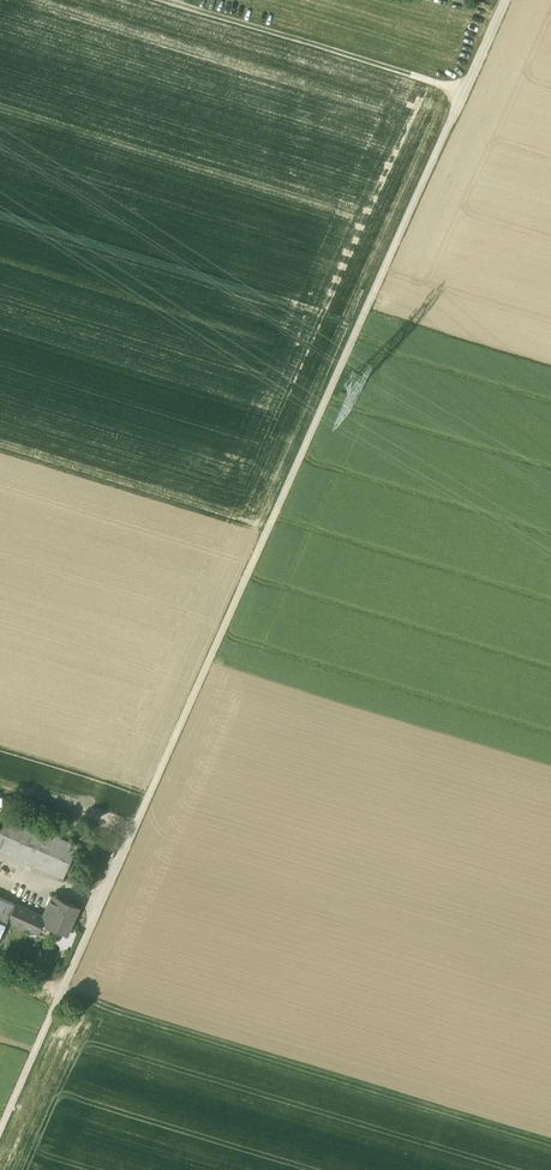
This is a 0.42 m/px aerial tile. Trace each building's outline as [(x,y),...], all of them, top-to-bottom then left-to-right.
[(8,815),(0,833),(0,851),(64,879),(78,846),(8,815)] [(61,898),(53,895),(43,917),(41,922),(42,923),(68,934),(80,907),(60,899),(61,898)] [(15,905),(0,898),(0,939),(15,905)] [(43,917),(16,905),(10,920),(38,933),(42,923),(41,922),(43,917)]
